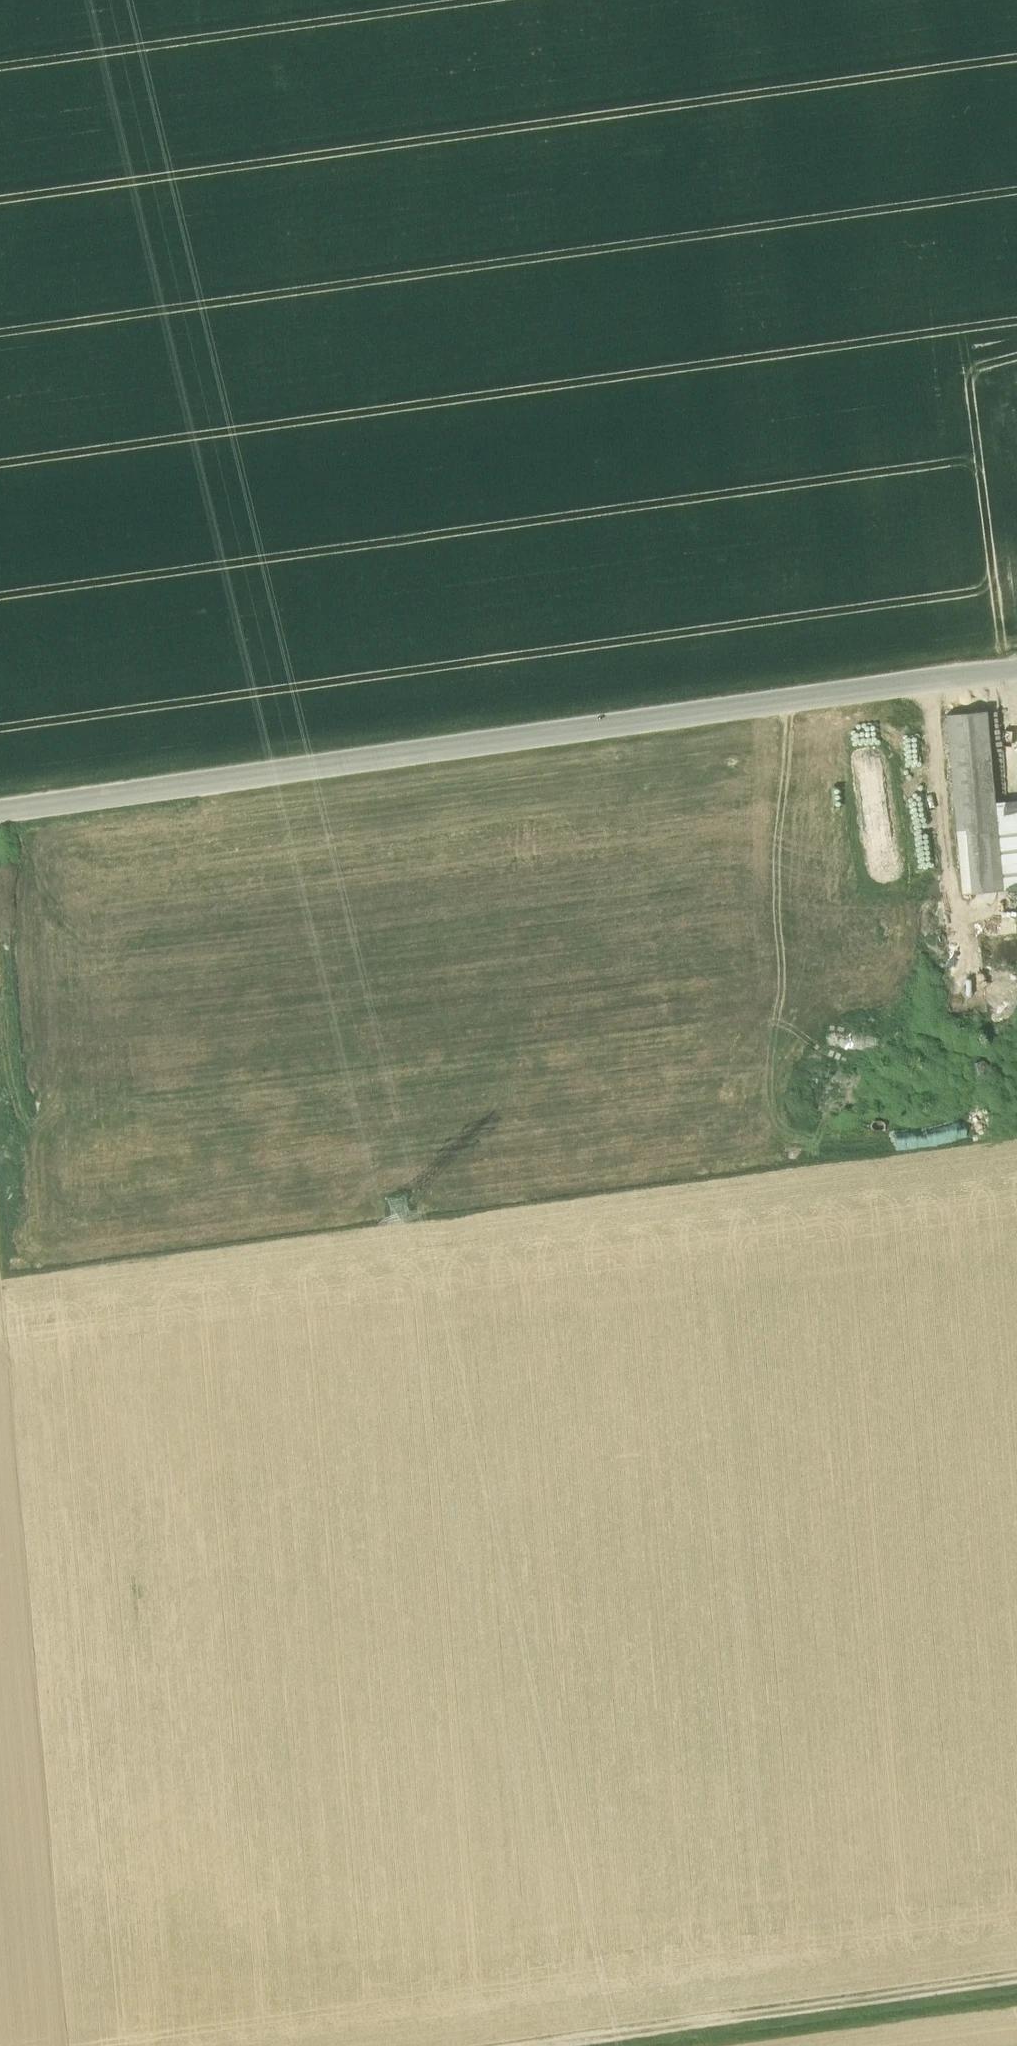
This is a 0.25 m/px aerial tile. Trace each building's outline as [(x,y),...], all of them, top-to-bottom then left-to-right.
[(946,715),(957,835),(997,831),(994,804),(986,712),(946,715)] [(994,804),(997,831),(1002,891),(1016,890),(1016,802),(994,804)] [(1002,891),(997,831),(957,835),(962,895),(1002,891)]
